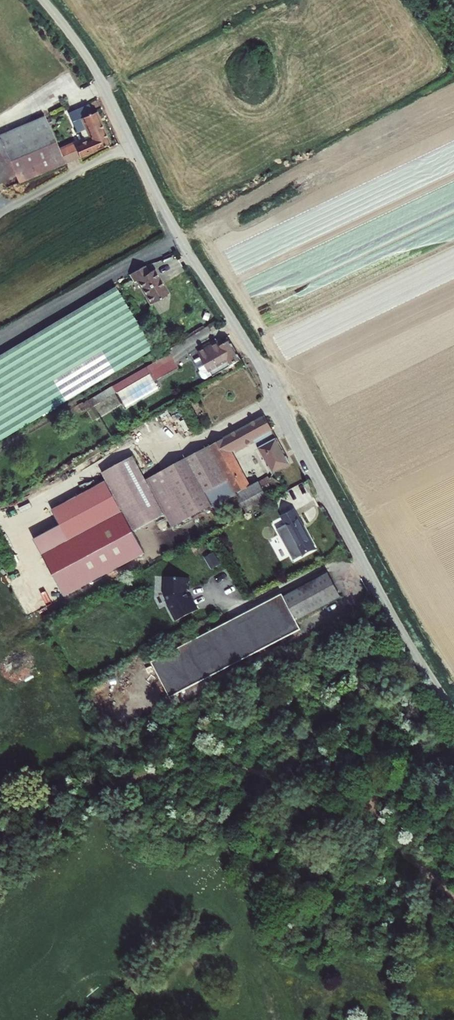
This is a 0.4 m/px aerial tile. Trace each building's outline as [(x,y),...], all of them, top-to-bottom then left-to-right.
[(26,179),(37,175),(118,144),(104,111),(101,112),(97,103),(78,112),(87,131),(89,129),(94,127),(99,140),(95,142),(84,146),(82,141),(67,146),(54,114),(7,132),(8,135),(0,138),(0,171),(7,182),(19,175),(23,174),(26,179)] [(94,127),(89,129),(95,142),(99,140),(94,127)] [(145,262),(133,269),(137,277),(140,276),(153,299),(170,290),(156,265),(150,268),(145,262)] [(0,353),(0,438),(155,347),(118,284),(0,353)] [(243,360),(232,341),(222,346),(204,356),(213,373),(214,375),(243,360)] [(204,356),(222,346),(219,342),(202,352),(203,354),(204,356)] [(115,382),(119,390),(152,370),(156,376),(179,363),(171,349),(115,382)] [(207,376),(213,373),(204,356),(203,354),(198,357),(207,376)] [(152,370),(119,390),(130,407),(163,388),(156,376),(152,370)] [(275,431),(268,417),(214,445),(214,446),(238,494),(252,487),(234,453),(257,441),(275,431)] [(257,441),(260,448),(279,439),(275,431),(257,441)] [(293,465),(279,439),(260,448),(275,475),(293,465)] [(238,494),(214,446),(166,471),(190,517),(214,505),(215,507),(238,494)] [(135,533),(168,515),(149,480),(137,456),(104,473),(108,482),(53,510),(61,525),(34,539),(64,596),(146,554),(135,533)] [(149,480),(168,515),(174,526),(190,517),(166,471),(149,480)] [(238,494),(247,511),(270,500),(260,482),(252,487),(238,494)] [(304,557),(316,550),(296,511),(284,518),(304,557)] [(208,555),(212,567),(221,564),(217,552),(208,555)] [(167,574),(166,594),(170,602),(169,603),(177,619),(198,608),(192,594),(190,595),(187,589),(187,587),(190,588),(191,576),(167,574)] [(168,695),(301,630),(296,621),(341,598),(329,575),(285,598),(283,594),(151,659),(168,695)]
